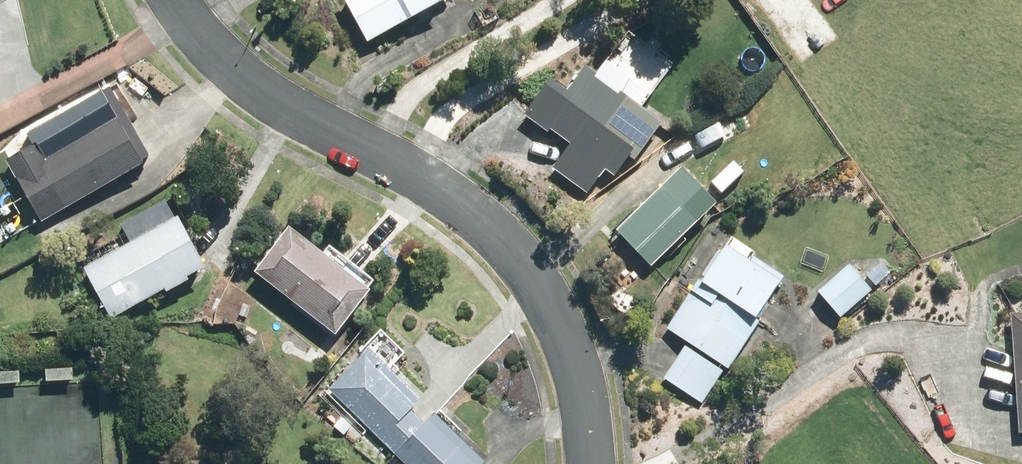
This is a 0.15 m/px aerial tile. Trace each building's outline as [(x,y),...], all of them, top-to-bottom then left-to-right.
[(372,44),(453,0),(348,0),(372,44)] [(553,81),(527,118),(552,136),(554,133),(574,146),(556,172),(592,197),(609,173),(619,180),(634,160),(639,163),(667,123),(589,68),(571,93),(553,81)] [(12,161),(46,221),(154,160),(130,116),(73,149),(51,161),(41,144),(12,161)] [(671,186),(623,230),(657,267),(705,223),(671,186)] [(128,227),(137,244),(91,269),(119,320),(213,269),(186,217),(182,218),(174,203),(128,227)] [(343,337),(380,290),(299,227),(297,229),(262,273),(343,337)] [(736,241),(730,250),(727,248),(672,326),(732,368),(765,322),(761,319),(790,278),(736,241)] [(855,266),(822,294),(843,318),(876,290),(855,266)] [(1021,420),(1021,316),(1014,316),(1021,420)] [(373,349),(333,389),(400,455),(429,424),(415,411),(425,400),(373,349)] [(76,371),(49,373),(50,385),(76,383),(76,371)] [(0,376),(0,388),(23,386),(22,375),(0,376)] [(409,463),(489,463),(439,414),(429,424),(400,455),(409,463)] [(343,419),(335,428),(346,437),(354,428),(343,419)]
